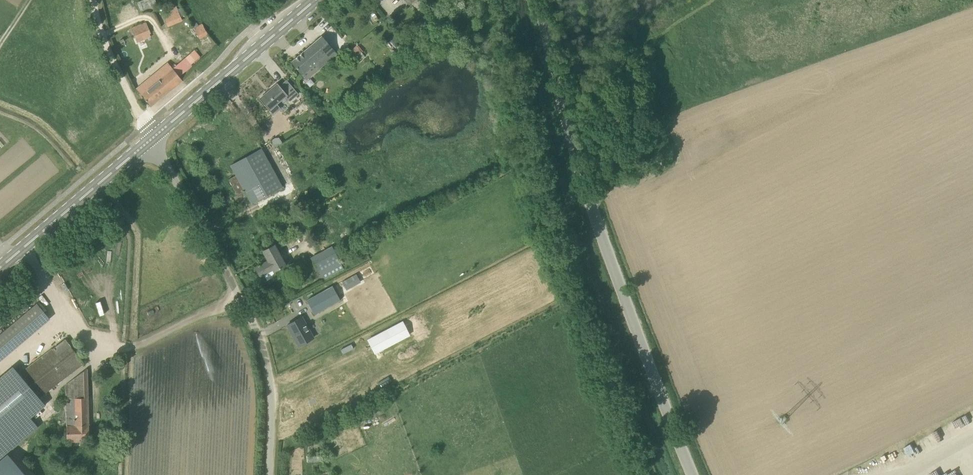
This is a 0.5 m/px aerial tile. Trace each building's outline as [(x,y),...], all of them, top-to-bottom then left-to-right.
[(158,4),(156,0),(141,0),(137,2),(141,11),(158,4)] [(168,27),(182,21),(177,9),(163,15),(168,27)] [(138,43),(145,40),(144,36),(151,34),(146,22),(132,27),(138,43)] [(200,39),(208,34),(201,23),(194,28),(200,39)] [(319,68),(337,53),(322,36),(321,36),(292,61),(291,62),(302,75),(316,64),(319,68)] [(357,44),(349,51),(354,57),(362,51),(357,44)] [(181,75),(202,56),(194,48),(174,68),(181,75)] [(151,107),(182,80),(168,63),(136,89),(141,94),(151,107)] [(299,94),(286,79),(279,85),(278,83),(259,99),(270,110),(284,98),(287,101),(290,101),(299,94)] [(252,204),(282,187),(261,148),(231,165),(236,175),(228,179),(237,195),(245,191),(252,204)] [(274,271),(286,265),(275,245),(263,251),(268,260),(260,265),(258,265),(258,266),(255,267),(260,276),(273,269),(274,271)] [(323,279),(344,268),(333,245),(311,257),(323,279)] [(357,273),(342,281),(347,289),(361,281),(357,273)] [(314,314),(341,300),(333,286),(306,300),(314,314)] [(0,333),(0,359),(52,319),(39,302),(0,333)] [(287,324),(298,345),(313,337),(301,316),(287,324)] [(400,320),(365,338),(371,351),(407,333),(400,320)] [(46,392),(76,369),(84,363),(65,339),(27,368),(46,392)] [(16,364),(0,376),(0,453),(3,451),(37,425),(30,416),(46,404),(16,364)] [(65,385),(66,441),(89,440),(87,369),(65,385)] [(7,455),(3,451),(0,453),(0,474),(24,474),(7,455)]
